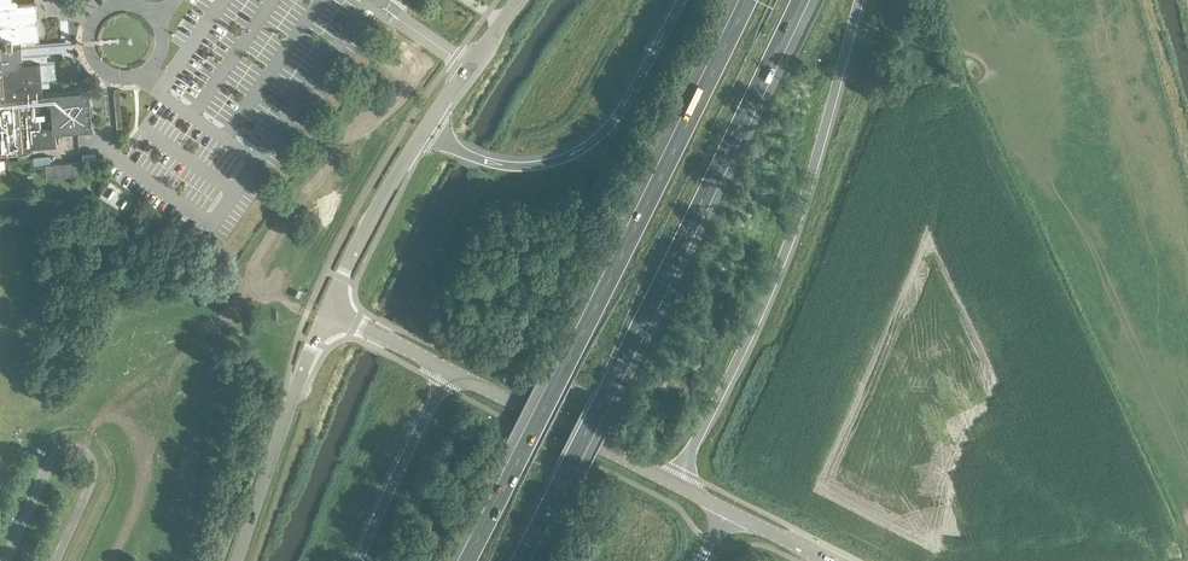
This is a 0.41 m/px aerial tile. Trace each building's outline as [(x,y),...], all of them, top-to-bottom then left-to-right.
[(23,150),(23,149),(56,146),(54,131),(92,127),(89,89),(43,93),(43,88),(50,87),(49,79),(56,79),(55,60),(47,61),(46,43),(35,44),(35,42),(35,40),(35,39),(39,39),(36,3),(18,4),(18,1),(17,0),(0,0),(0,152),(23,150)] [(62,19),(61,33),(70,34),(70,19),(62,19)] [(714,59),(719,47),(711,44),(707,56),(714,59)] [(80,161),(46,164),(47,177),(82,174),(80,161)] [(101,187),(94,198),(100,201),(106,191),(101,187)] [(109,209),(116,212),(123,201),(116,197),(109,209)]
